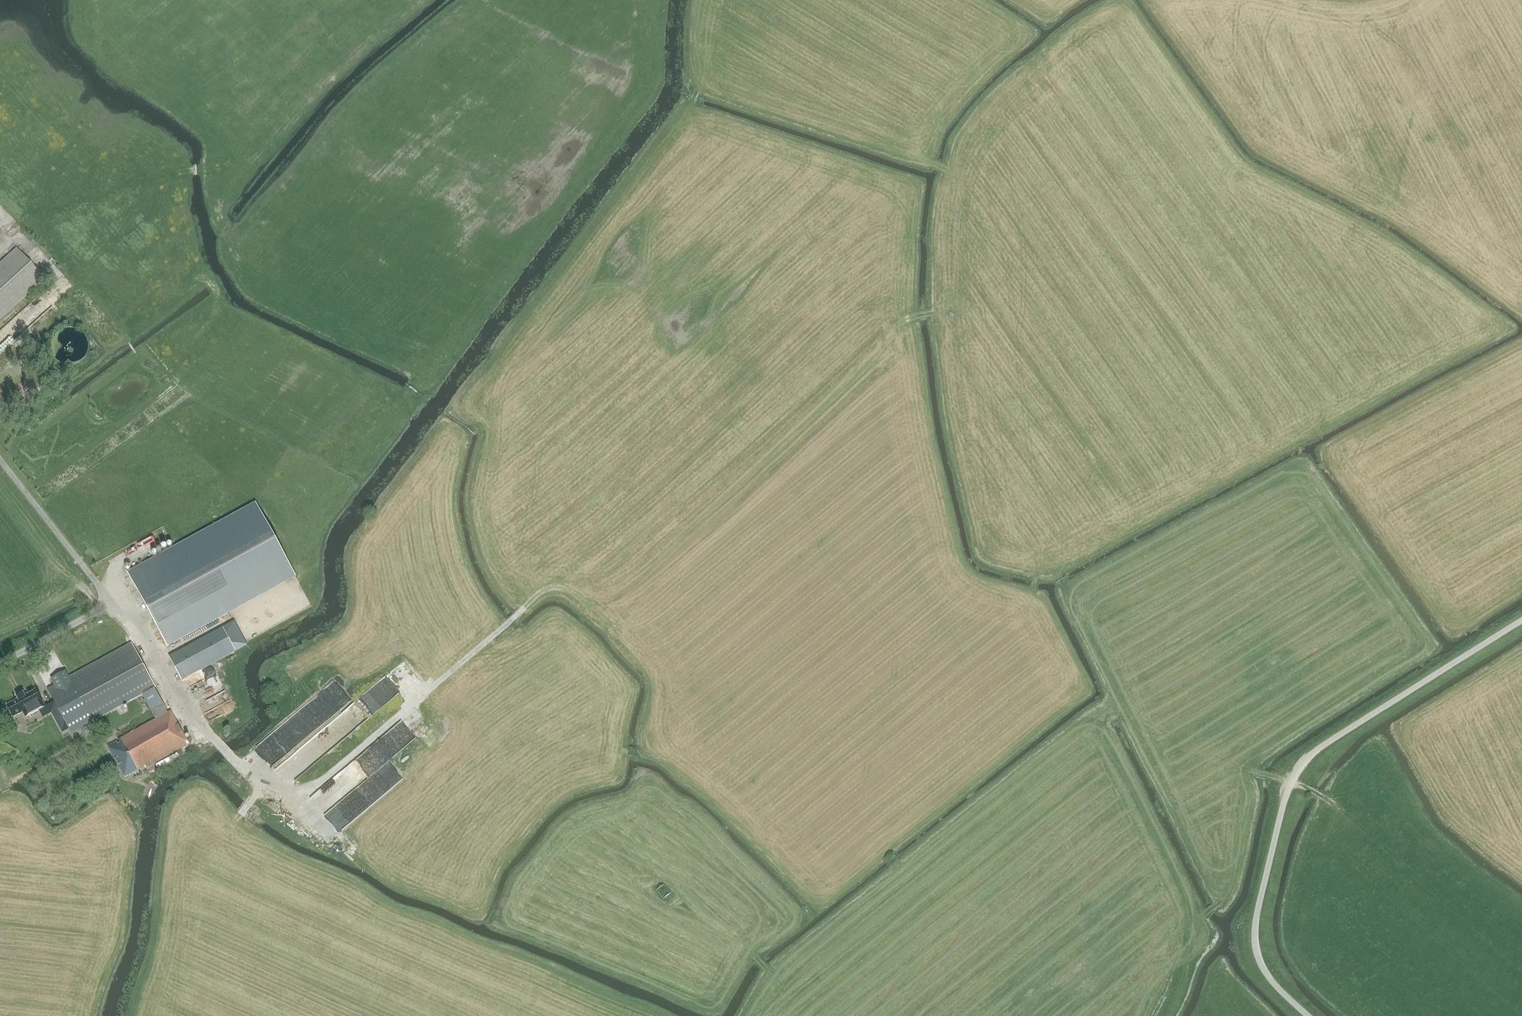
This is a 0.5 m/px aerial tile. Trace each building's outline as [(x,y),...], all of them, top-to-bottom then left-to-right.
[(45,279),(16,248),(0,263),(0,320),(45,279)] [(82,332),(79,330),(76,328),(72,327),(69,327),(65,327),(61,328),(58,330),(55,332),(53,335),(51,338),(50,342),(50,346),(50,349),(51,353),(53,356),(55,359),(58,361),(61,363),(65,364),(69,365),(72,364),(76,363),(79,361),(82,359),(85,356),(86,353),(87,349),(88,346),(87,342),(86,338),(85,335),(82,332)] [(296,574),(258,504),(130,573),(168,643),(296,574)] [(169,656),(182,680),(236,651),(223,627),(169,656)] [(55,685),(48,689),(72,732),(142,694),(156,719),(119,740),(121,743),(118,744),(117,741),(108,746),(125,777),(145,766),(146,768),(188,745),(183,736),(184,735),(171,711),(168,713),(155,687),(132,643),(69,677),(66,671),(51,679),(55,685)] [(18,714),(21,720),(46,707),(36,689),(25,695),(24,692),(17,696),(18,699),(7,705),(13,717),(18,714)] [(55,730),(64,725),(60,716),(50,721),(55,730)] [(377,771),(418,736),(405,721),(372,750),(378,756),(374,759),(376,761),(375,762),(369,755),(365,758),(377,771)]
